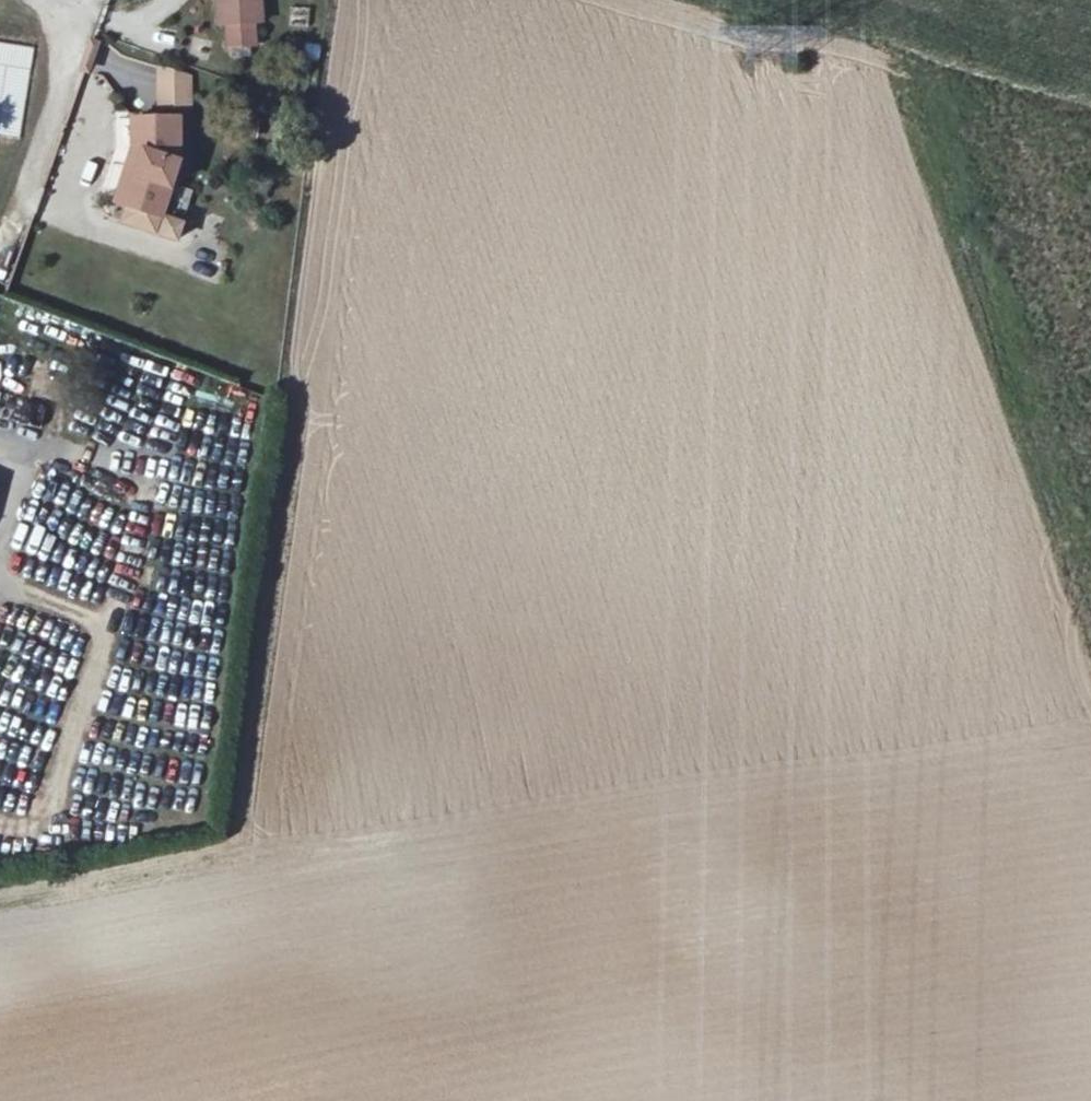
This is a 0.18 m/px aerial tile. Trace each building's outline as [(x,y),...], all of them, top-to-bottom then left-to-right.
[(221,24),(267,20),(265,0),(219,0),(221,24)] [(189,118),(137,117),(135,151),(111,201),(159,222),(186,167),(189,118)]
